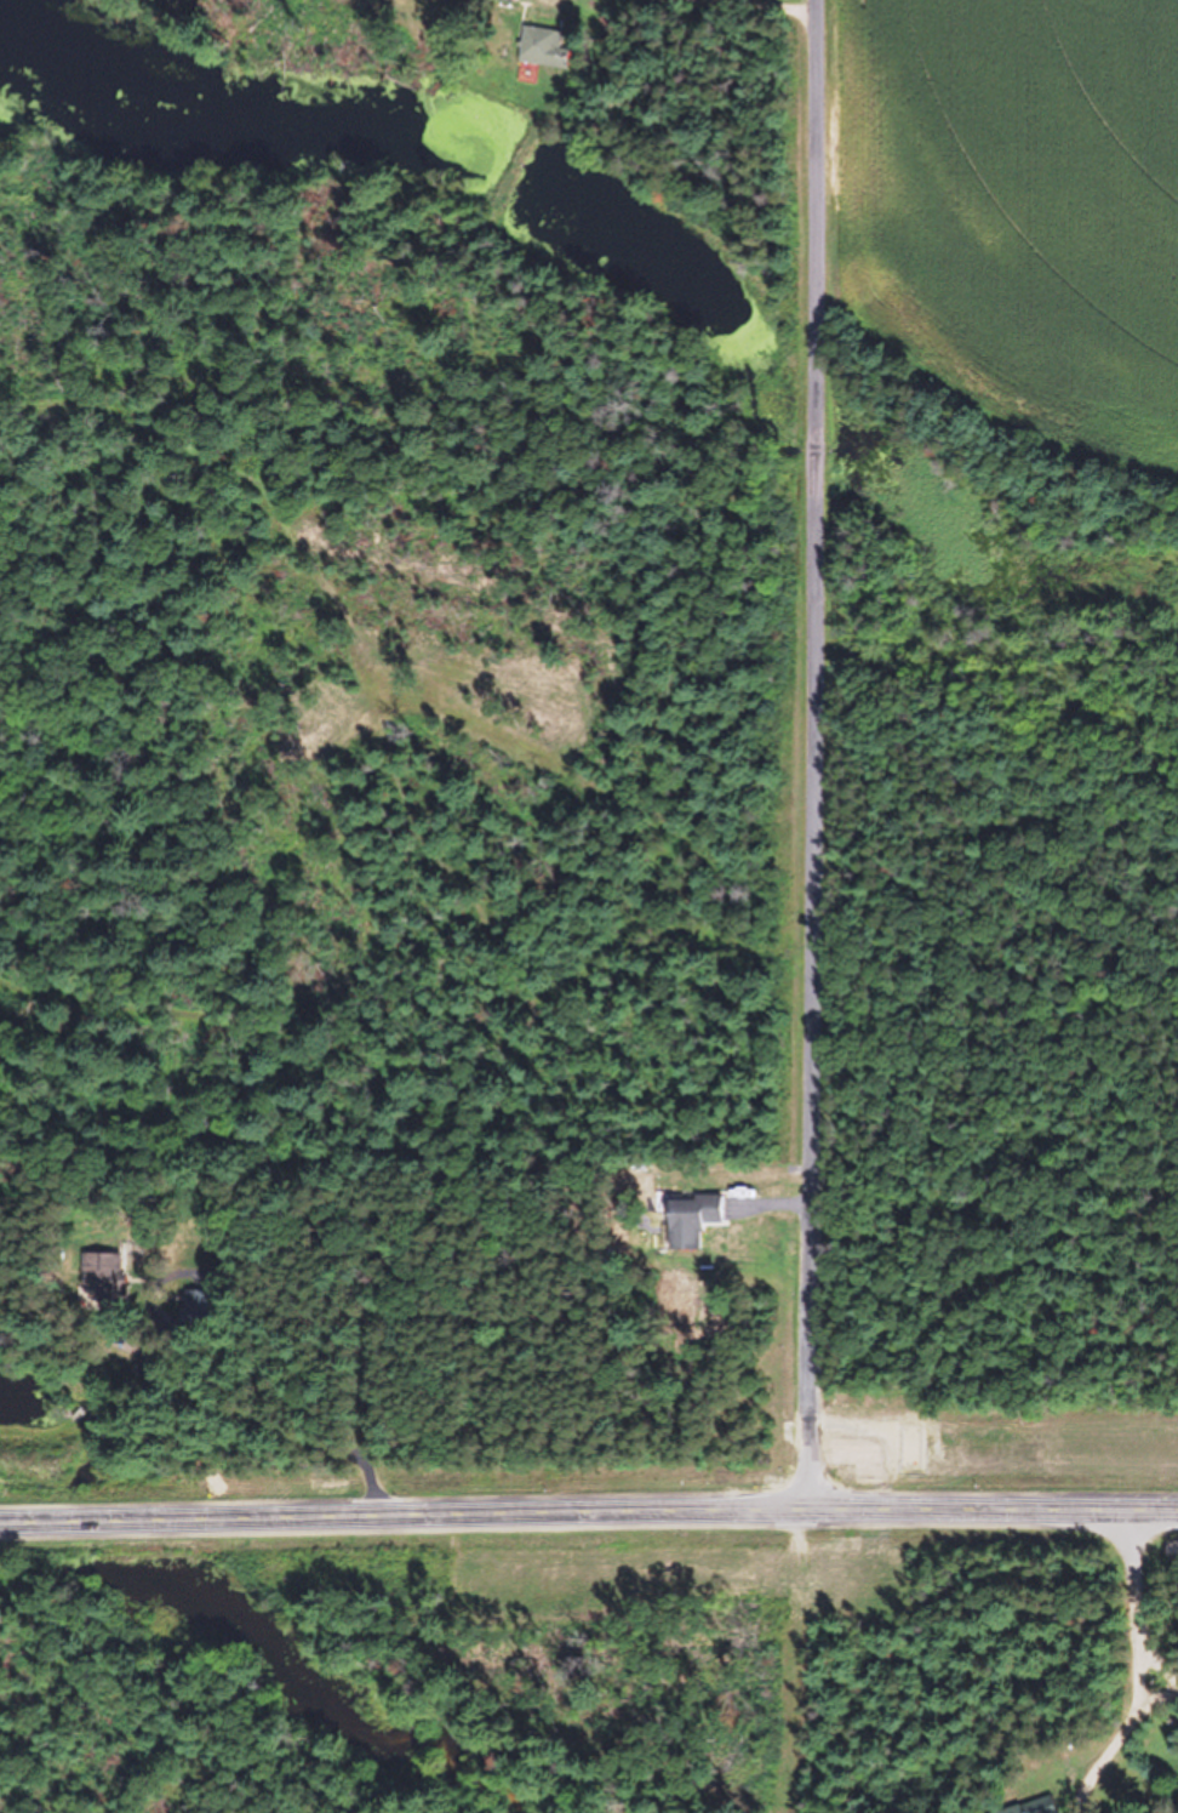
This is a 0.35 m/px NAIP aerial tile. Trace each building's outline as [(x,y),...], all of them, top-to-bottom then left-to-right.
[(480,2),(505,9),(507,0),(481,0),(480,2)] [(513,64),(556,69),(560,35),(517,30),(513,64)] [(664,1200),(664,1255),(699,1255),(699,1228),(719,1228),(719,1201),(664,1200)] [(87,1296),(99,1296),(99,1306),(122,1306),(122,1256),(87,1256),(87,1296)] [(1051,1800),(1007,1812),(1055,1812),(1051,1800)]
